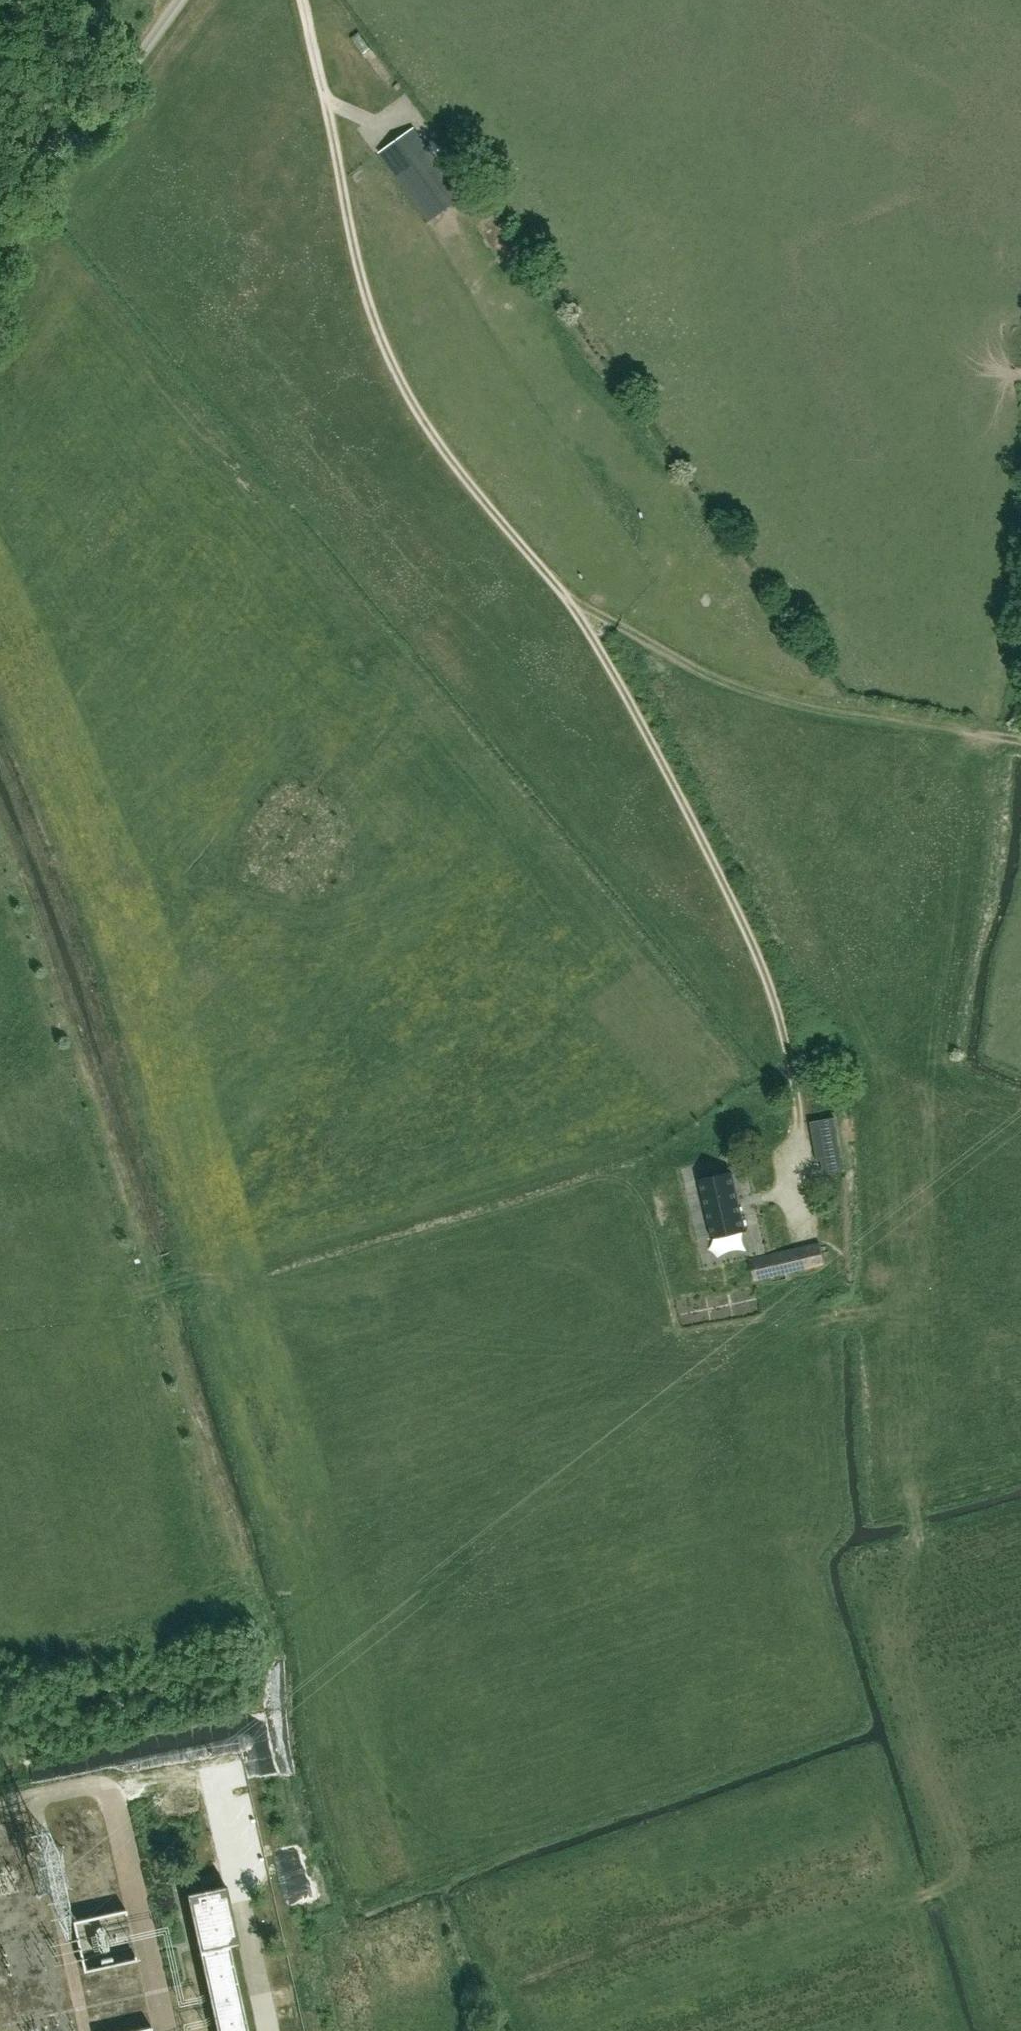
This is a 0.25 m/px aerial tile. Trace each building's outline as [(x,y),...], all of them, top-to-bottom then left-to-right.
[(379,151),(428,221),(463,196),(414,126),(379,151)] [(833,1116),(810,1120),(817,1160),(840,1156),(833,1116)] [(732,1171),(698,1178),(712,1238),(746,1231),(732,1171)] [(754,1279),(805,1268),(800,1246),(749,1258),(754,1279)] [(186,1893),(217,2030),(248,2030),(229,1945),(238,1943),(226,1884),(186,1893)]
